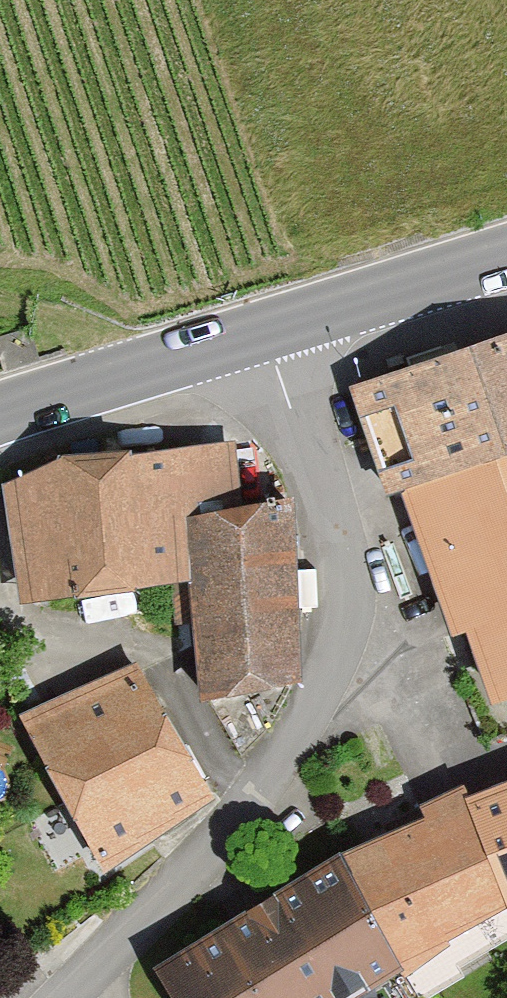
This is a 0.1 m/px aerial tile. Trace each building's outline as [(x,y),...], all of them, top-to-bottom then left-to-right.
[(421,502),(506,470),(506,344),(378,387),(421,502)] [(32,603),(214,589),(210,512),(204,456),(23,469),(32,603)] [(421,502),(506,714),(506,470),(421,502)] [(222,698),(329,691),(318,506),(210,512),(214,589),(222,698)] [(165,661),(32,727),(106,875),(239,809),(165,661)] [(506,824),(506,780),(488,790),(506,824)] [(436,982),(506,942),(506,824),(488,790),(483,783),(359,852),(365,863),(436,982)] [(436,982),(365,863),(180,972),(195,997),(409,997),(436,982)]
